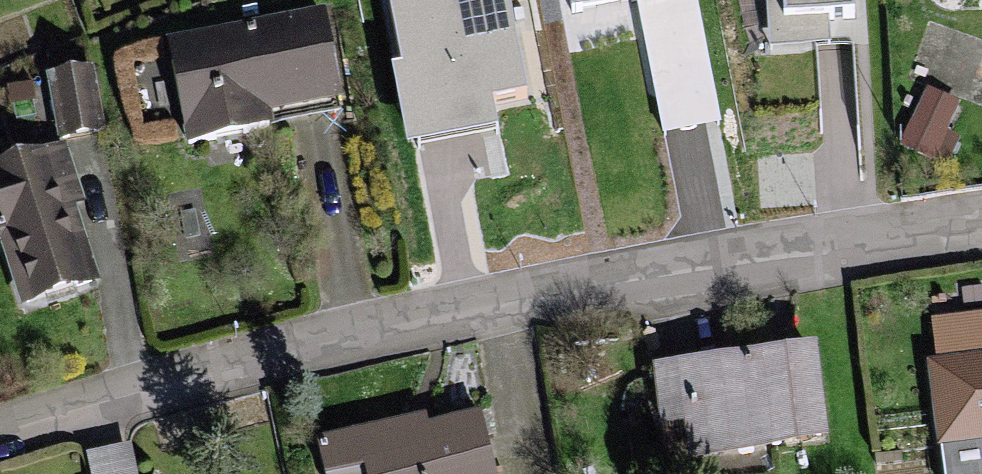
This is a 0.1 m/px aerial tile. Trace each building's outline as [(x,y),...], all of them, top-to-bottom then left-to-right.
[(405,60),(395,62),(409,135),(495,118),(489,89),(525,82),(509,0),(394,0),(405,60)] [(312,8),(164,36),(182,130),(330,102),(312,8)] [(0,160),(0,253),(15,303),(107,275),(67,140),(0,160)] [(936,361),(953,473),(981,473),(981,312),(939,318),(945,359),(936,361)] [(660,366),(674,473),(738,473),(777,469),(774,451),(843,442),(829,343),(660,366)] [(321,435),(329,473),(337,473),(375,466),(377,473),(506,473),(493,413),(433,425),(430,412),(321,435)]
